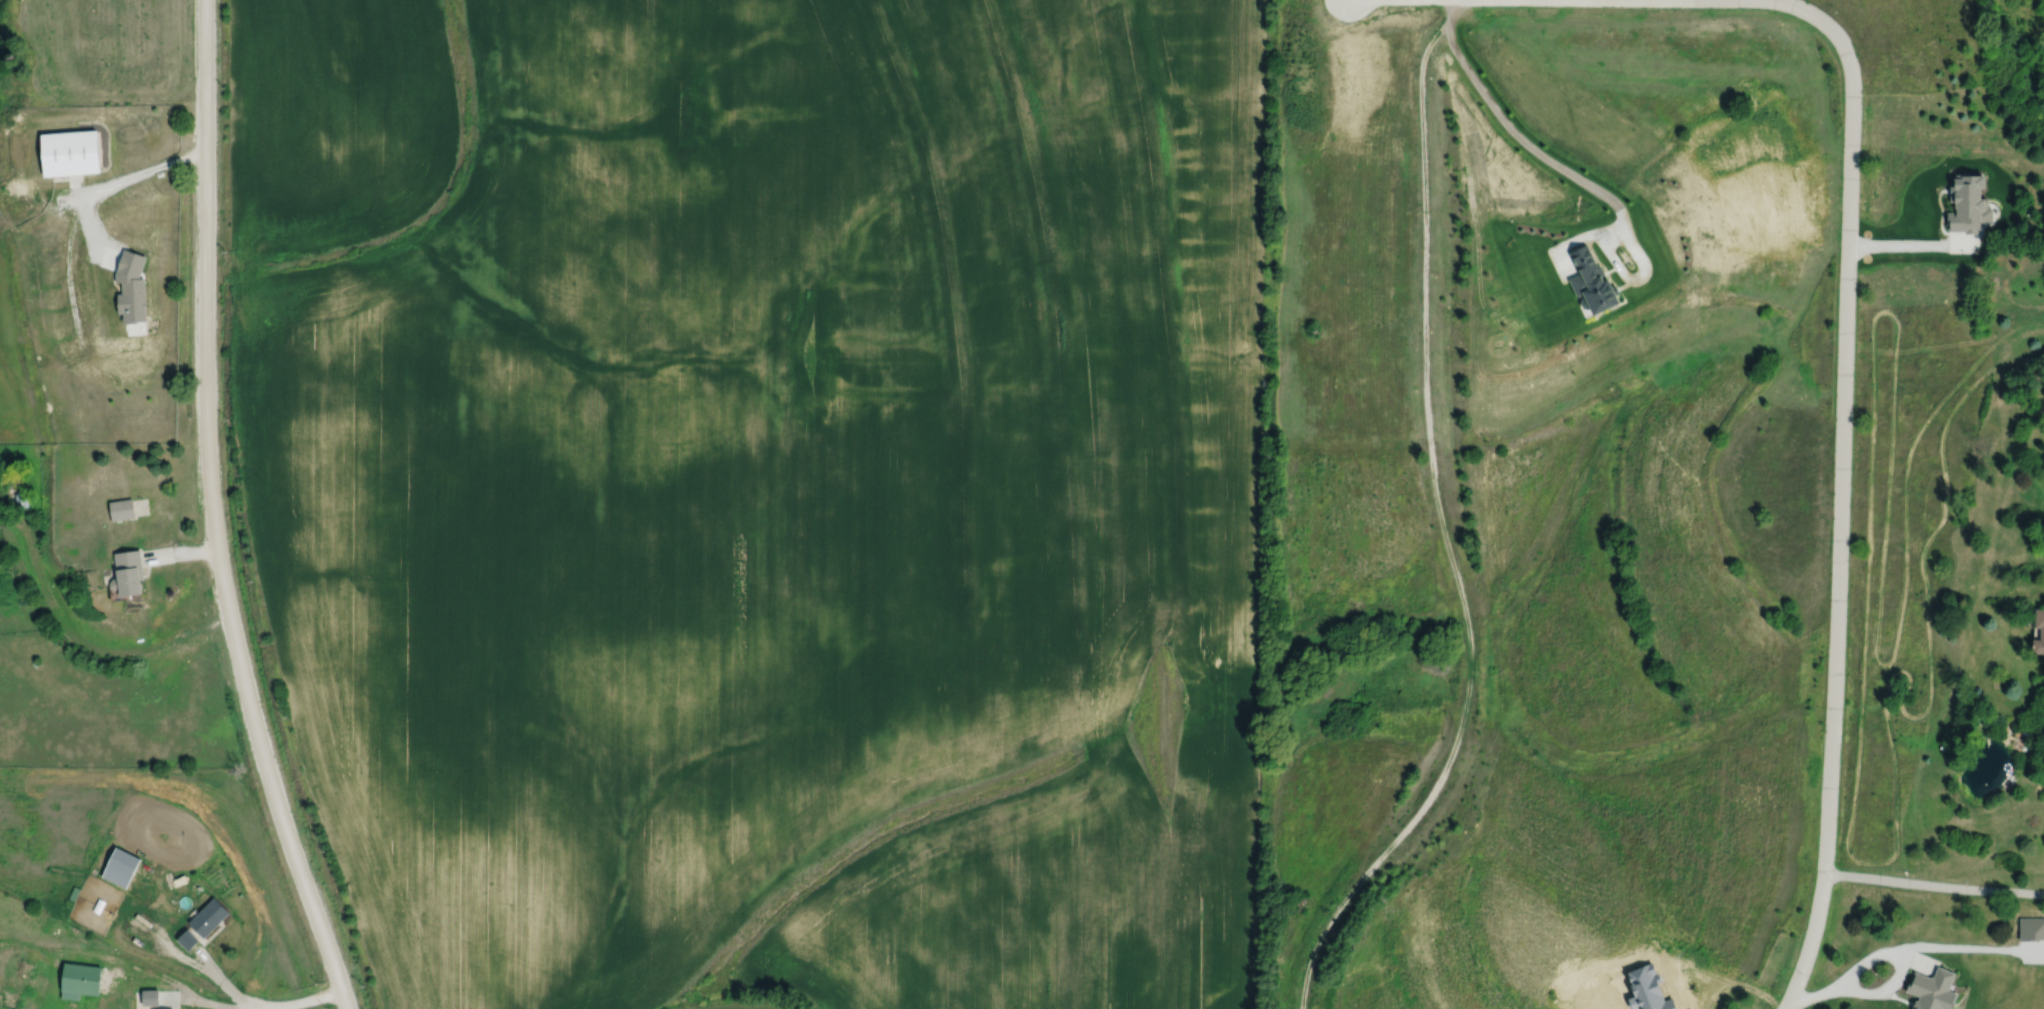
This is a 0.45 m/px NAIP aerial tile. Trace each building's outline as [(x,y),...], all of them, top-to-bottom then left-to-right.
[(44,134),(46,176),(105,173),(103,131),(44,134)] [(1970,172),(1962,172),(1962,173),(1954,173),(1954,177),(1953,177),(1953,185),(1949,185),(1949,201),(1954,201),(1954,207),(1955,207),(1955,211),(1946,211),(1946,223),(1947,223),(1947,230),(1964,230),(1964,233),(1976,233),(1976,230),(1979,230),(1979,221),(1992,221),(1992,207),(1987,207),(1987,197),(1979,197),(1979,186),(1984,186),(1984,174),(1970,174),(1970,172)] [(1585,243),(1567,252),(1578,274),(1567,279),(1575,297),(1581,294),(1582,297),(1580,298),(1579,302),(1581,307),(1585,308),(1587,307),(1591,315),(1617,302),(1613,294),(1617,292),(1614,284),(1609,287),(1599,265),(1596,266),(1585,243)] [(16,494),(17,508),(30,507),(29,493),(16,494)] [(150,593),(145,549),(119,552),(124,596),(150,593)] [(2034,626),(2040,626),(2039,638),(2032,638),(2032,652),(2043,652),(2042,654),(2043,654),(2043,604),(2043,608),(2035,607),(2034,626)] [(234,913),(218,897),(192,923),(208,939),(234,913)] [(1932,974),(1928,976),(1913,970),(1909,979),(1908,978),(1904,990),(1918,995),(1916,1000),(1913,999),(1910,1007),(1912,1008),(1942,1008),(1950,1008),(1953,1001),(1952,1001),(1956,992),(1947,989),(1954,972),(1936,965),(1932,974)] [(145,1005),(162,1004),(162,990),(145,990),(145,1005)]
